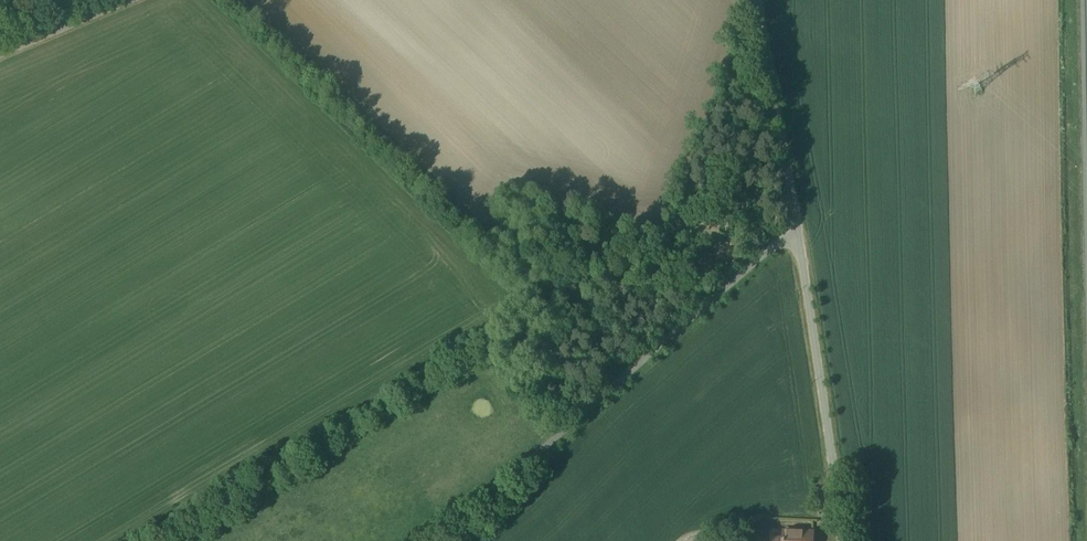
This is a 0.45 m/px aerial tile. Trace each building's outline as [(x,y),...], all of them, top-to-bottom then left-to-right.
[(784,532),(784,540),(772,539),(772,540),(813,540),(814,533),(784,532)]
